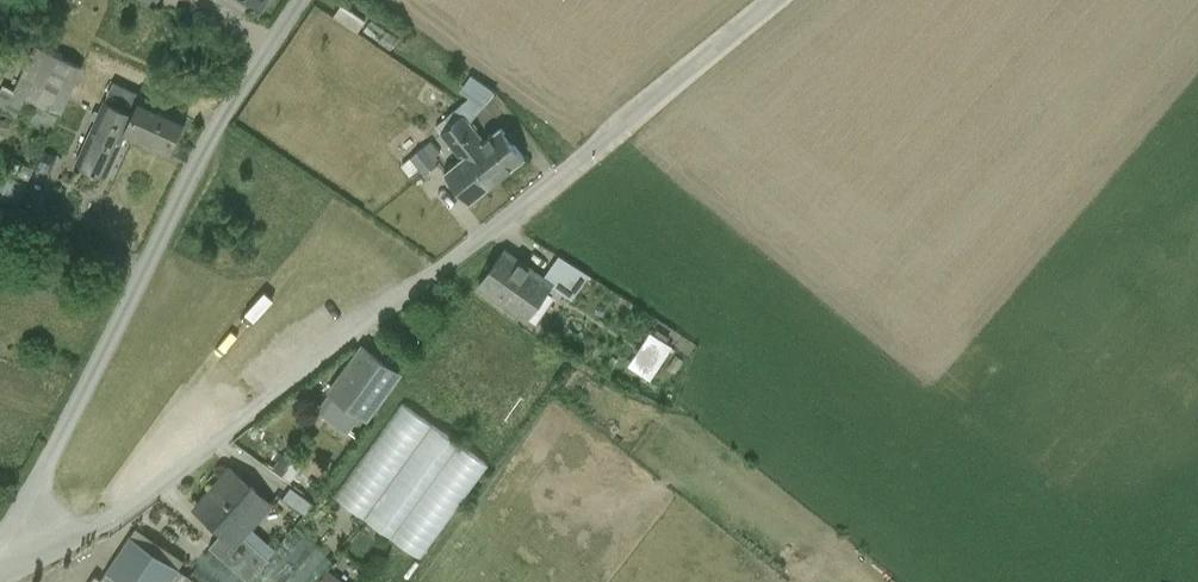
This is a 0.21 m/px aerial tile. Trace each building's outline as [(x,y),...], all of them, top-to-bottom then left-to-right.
[(365,19),(342,3),(334,14),(357,30),(365,19)] [(80,68),(35,47),(15,91),(25,96),(40,102),(59,111),(61,112),(80,68)] [(495,90),(473,74),(463,88),(473,95),(446,116),(448,118),(452,123),(464,114),(470,121),(496,91),(495,90)] [(142,95),(113,82),(105,101),(134,113),(141,96),(142,95)] [(2,86),(0,91),(0,107),(16,115),(25,96),(15,91),(2,86)] [(185,116),(141,96),(134,113),(125,133),(169,152),(185,116)] [(103,100),(75,162),(106,176),(125,133),(134,113),(105,101),(103,100)] [(59,111),(40,102),(31,121),(50,129),(59,111)] [(470,121),(464,114),(452,123),(474,149),(485,140),(470,121)] [(452,123),(448,118),(436,128),(462,158),(474,149),(452,123)] [(485,140),(474,149),(498,179),(525,157),(501,127),(485,140)] [(441,154),(431,141),(424,147),(434,159),(441,154)] [(434,159),(424,147),(411,157),(424,174),(437,164),(434,159)] [(498,179),(474,149),(462,158),(446,171),(470,201),(498,179)] [(1,174),(0,175),(0,197),(14,203),(17,204),(26,185),(1,174)] [(7,215),(14,203),(0,197),(0,212),(7,215)] [(543,277),(504,250),(479,283),(528,318),(552,285),(553,284),(543,277)] [(589,274),(559,255),(543,277),(553,284),(552,285),(572,299),(589,274)] [(670,346),(641,328),(621,358),(650,377),(670,346)] [(363,348),(332,390),(365,415),(397,373),(363,348)] [(401,404),(334,496),(363,517),(430,426),(401,404)] [(430,426),(363,517),(391,538),(458,446),(430,426)] [(282,475),(298,457),(265,428),(249,446),(282,475)] [(458,446),(391,538),(421,559),(488,467),(458,446)] [(271,503),(231,468),(195,508),(226,534),(214,548),(249,580),(268,559),(242,536),(271,503)] [(315,502),(292,485),(283,497),(306,514),(315,502)] [(130,535),(98,581),(200,581),(130,535)] [(326,568),(315,581),(345,581),(326,568)]
